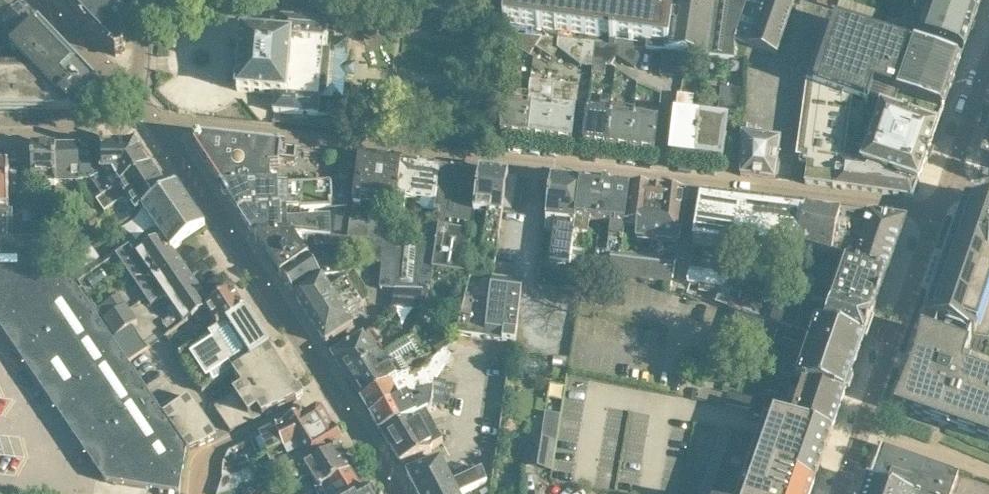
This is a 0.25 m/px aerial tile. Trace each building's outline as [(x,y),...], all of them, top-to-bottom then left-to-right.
[(16,0),(0,0),(0,32),(24,8),(16,0)] [(72,11),(83,0),(61,0),(72,11)] [(72,11),(88,28),(113,3),(110,0),(83,0),(72,11)] [(502,20),(666,43),(670,13),(619,6),(620,0),(506,0),(502,20)] [(670,13),(666,43),(673,44),(671,51),(735,59),(734,40),(748,0),(672,0),(670,13)] [(734,40),(776,55),(793,6),(792,5),(793,0),(748,0),(734,40)] [(914,4),(915,1),(922,3),(917,15),(910,13),(903,18),(901,24),(903,30),(964,52),(981,5),(967,0),(902,0),(914,4)] [(242,32),(237,91),(275,94),(274,112),(319,115),(328,116),(330,99),(343,100),(344,95),(345,79),(354,80),(355,67),(346,67),(348,45),(334,43),(335,40),(327,39),(328,29),(325,29),(326,22),(315,21),(317,3),(295,1),(294,19),(281,18),(279,35),(242,32)] [(113,3),(88,28),(116,56),(125,53),(126,36),(125,36),(127,12),(122,12),(113,3)] [(39,22),(24,8),(0,32),(0,35),(2,37),(0,40),(0,57),(5,54),(12,47),(39,22)] [(807,81),(806,82),(858,100),(871,105),(938,128),(961,64),(911,46),(910,47),(875,34),(835,21),(834,23),(835,23),(814,83),(807,81)] [(39,23),(39,22),(12,47),(18,53),(13,58),(27,73),(0,73),(0,113),(73,113),(69,109),(75,104),(79,108),(89,99),(90,101),(101,91),(100,89),(101,87),(100,86),(99,86),(88,74),(80,65),(80,66),(72,58),(72,57),(69,54),(68,54),(57,42),(49,33),(41,25),(39,23)] [(530,56),(534,50),(536,37),(512,34),(511,43),(530,56)] [(558,39),(536,37),(534,50),(536,47),(554,59),(557,55),(558,39)] [(581,67),(591,68),(594,44),(558,39),(557,55),(560,50),(581,67)] [(613,67),(617,60),(618,46),(594,44),(591,68),(591,72),(605,74),(606,66),(613,67)] [(643,49),(618,46),(617,60),(618,57),(636,68),(642,59),(643,49)] [(671,79),(673,53),(662,52),(659,77),(671,79)] [(706,57),(673,53),(671,79),(683,80),(685,67),(704,69),(706,57)] [(525,136),(528,105),(531,78),(507,76),(505,94),(501,133),(525,136)] [(548,139),(551,107),(553,81),(531,78),(528,105),(525,136),(548,139)] [(578,84),(553,81),(551,107),(548,139),(572,142),(578,84)] [(938,128),(871,105),(856,146),(867,150),(862,163),(855,161),(851,145),(850,131),(851,123),(852,115),(858,100),(806,82),(806,83),(809,84),(809,85),(800,155),(809,157),(806,182),(805,184),(900,196),(910,198),(913,199),(938,128)] [(731,89),(728,112),(742,114),(742,91),(731,89)] [(584,143),(607,146),(612,105),(613,97),(603,96),(602,104),(588,103),(584,143)] [(693,156),(699,115),(700,107),(693,106),(694,97),(678,96),(671,153),(693,156)] [(607,146),(631,148),(634,117),(623,116),(624,106),(612,105),(607,146)] [(635,108),(634,117),(631,148),(654,151),(658,119),(646,118),(647,109),(635,108)] [(693,156),(722,159),(727,119),(699,115),(693,156)] [(741,134),(740,175),(775,180),(780,139),(741,134)] [(236,142),(196,138),(192,143),(223,191),(239,190),(269,188),(268,178),(277,177),(279,159),(295,161),(297,150),(236,142)] [(980,163),(988,166),(988,138),(980,163)] [(56,187),(56,181),(56,146),(32,146),(32,161),(32,177),(41,177),(41,187),(56,187)] [(101,146),(78,146),(56,146),(56,181),(90,181),(101,180),(101,146)] [(132,146),(101,146),(101,180),(90,181),(102,198),(103,199),(150,167),(139,150),(132,146)] [(355,201),(395,206),(396,197),(397,197),(400,162),(360,157),(355,201)] [(422,210),(435,212),(440,166),(400,162),(397,197),(396,197),(395,206),(407,207),(408,198),(423,200),(422,210)] [(467,276),(474,214),(479,171),(440,166),(435,212),(430,248),(434,249),(432,272),(467,276)] [(187,452),(188,452),(163,415),(127,362),(78,288),(45,241),(42,241),(38,231),(33,231),(34,240),(9,240),(8,209),(10,209),(9,167),(0,167),(0,328),(106,482),(180,493),(187,452)] [(137,212),(142,209),(166,191),(165,190),(150,167),(103,199),(102,198),(97,201),(105,212),(127,197),(137,212)] [(479,171),(474,214),(489,216),(489,220),(487,220),(483,255),(486,255),(482,278),(493,279),(501,234),(508,174),(479,171)] [(552,179),(546,232),(553,232),(550,262),(570,264),(572,250),(581,183),(552,179)] [(581,183),(572,250),(585,251),(590,222),(601,224),(606,186),(581,183)] [(154,226),(153,226),(171,252),(172,251),(172,250),(194,235),(205,228),(185,198),(183,195),(181,192),(179,189),(178,188),(176,185),(166,191),(142,209),(154,226)] [(335,185),(281,187),(269,188),(239,190),(223,191),(239,214),(241,212),(299,210),(333,209),(342,208),(342,201),(335,201),(335,185)] [(597,251),(594,274),(609,275),(612,254),(622,255),(625,224),(627,225),(631,189),(606,186),(601,224),(611,225),(608,253),(597,251)] [(631,189),(627,225),(638,226),(636,239),(652,241),(655,212),(652,211),(654,191),(631,189)] [(687,195),(654,191),(652,211),(655,212),(652,241),(679,244),(687,195)] [(693,244),(800,257),(806,209),(701,196),(693,244)] [(966,203),(926,321),(970,336),(988,339),(988,337),(988,205),(966,203)] [(806,209),(801,248),(818,254),(847,262),(846,265),(885,277),(905,221),(897,220),(806,209)] [(241,212),(239,214),(254,237),(280,236),(292,235),(296,235),(315,236),(330,238),(329,220),(299,221),(300,218),(300,213),(299,210),(241,212)] [(374,242),(383,243),(390,244),(393,224),(352,220),(350,240),(374,242)] [(131,243),(115,253),(151,306),(167,296),(185,322),(205,308),(210,305),(187,272),(180,261),(172,251),(171,252),(153,226),(149,229),(156,240),(138,253),(131,243)] [(280,236),(254,237),(272,264),(281,278),(307,263),(292,239),(292,235),(280,236)] [(338,261),(382,264),(383,243),(374,242),(350,240),(330,238),(315,236),(314,244),(339,246),(338,261)] [(380,289),(394,290),(430,289),(432,272),(434,249),(430,248),(390,244),(383,243),(382,264),(380,289)] [(801,248),(800,257),(817,259),(818,254),(801,248)] [(612,254),(609,275),(672,283),(676,261),(622,255),(612,254)] [(295,297),(296,299),(321,284),(317,277),(345,277),(345,264),(317,265),(311,269),(307,263),(281,278),(294,298),(295,297)] [(823,268),(811,304),(817,305),(838,308),(871,319),(885,277),(846,265),(843,275),(823,268)] [(690,272),(687,287),(723,291),(734,293),(735,277),(690,272)] [(469,276),(456,334),(486,338),(516,342),(523,283),(493,279),(482,278),(469,276)] [(328,294),(321,284),(296,299),(326,345),(327,344),(354,326),(348,318),(366,306),(368,298),(355,277),(328,294)] [(422,308),(430,289),(394,290),(392,306),(422,308)] [(193,331),(199,341),(245,311),(232,290),(210,305),(205,308),(212,318),(193,331)] [(718,306),(731,310),(737,293),(723,291),(718,306)] [(731,312),(737,315),(773,327),(779,310),(863,341),(871,319),(838,308),(817,305),(737,293),(731,310),(731,312)] [(126,302),(104,317),(115,334),(138,319),(126,302)] [(739,315),(732,338),(780,355),(773,375),(784,378),(794,381),(845,395),(863,341),(779,310),(773,327),(739,315)] [(203,392),(233,373),(270,349),(245,311),(199,341),(200,342),(178,355),(203,392)] [(347,378),(387,354),(372,330),(364,338),(363,337),(334,355),(333,356),(347,378)] [(962,367),(970,347),(970,346),(922,330),(915,359),(895,409),(894,409),(947,427),(970,435),(988,442),(988,376),(962,367)] [(347,378),(361,401),(397,383),(413,376),(404,360),(416,352),(419,358),(424,354),(414,337),(387,354),(347,378)] [(299,392),(270,349),(233,373),(243,387),(234,393),(235,394),(215,407),(231,432),(254,421),(253,420),(261,414),(262,417),(297,401),(303,397),(299,391),(299,392)] [(397,383),(361,401),(371,416),(403,401),(411,396),(432,381),(443,362),(450,364),(452,355),(445,350),(437,358),(427,370),(413,376),(397,383)] [(371,416),(381,432),(396,428),(410,423),(423,418),(428,416),(429,415),(430,412),(433,404),(441,405),(450,364),(443,362),(432,381),(411,396),(403,401),(371,416)] [(773,375),(768,392),(783,397),(776,416),(776,417),(790,421),(832,433),(845,395),(794,381),(784,378),(773,375)] [(726,405),(725,407),(750,412),(750,410),(753,400),(729,393),(726,406),(726,405)] [(188,397),(163,415),(188,452),(217,438),(207,423),(203,426),(194,412),(197,410),(188,397)] [(316,411),(250,441),(258,458),(311,432),(313,434),(330,425),(322,412),(316,411)] [(823,457),(827,446),(832,433),(790,421),(776,417),(776,416),(764,413),(761,422),(771,426),(766,437),(757,434),(736,493),(810,493),(823,457)] [(434,426),(428,416),(423,418),(410,423),(396,428),(381,432),(390,447),(423,433),(423,431),(434,426)] [(307,461),(307,462),(314,462),(336,451),(342,447),(342,446),(343,446),(330,425),(313,434),(311,432),(258,458),(258,459),(268,455),(273,464),(282,460),(287,470),(307,461)] [(390,447),(401,464),(431,452),(433,448),(443,443),(434,426),(423,431),(423,433),(390,447)] [(700,493),(710,493),(731,433),(722,430),(700,493)] [(554,472),(558,443),(528,438),(523,466),(554,472)] [(864,493),(951,493),(959,473),(935,465),(926,462),(903,453),(881,446),(864,493)] [(223,463),(223,475),(232,476),(253,468),(249,457),(236,462),(232,449),(230,450),(223,463)] [(350,473),(336,451),(314,462),(307,462),(309,465),(306,467),(320,490),(350,473)] [(407,473),(418,493),(452,480),(441,460),(407,473)] [(253,468),(232,476),(223,475),(222,477),(223,477),(219,490),(218,493),(223,493),(259,480),(253,468)] [(418,493),(465,493),(487,483),(482,470),(453,483),(451,480),(418,493)] [(350,473),(320,490),(317,492),(318,493),(363,493),(350,473)]
